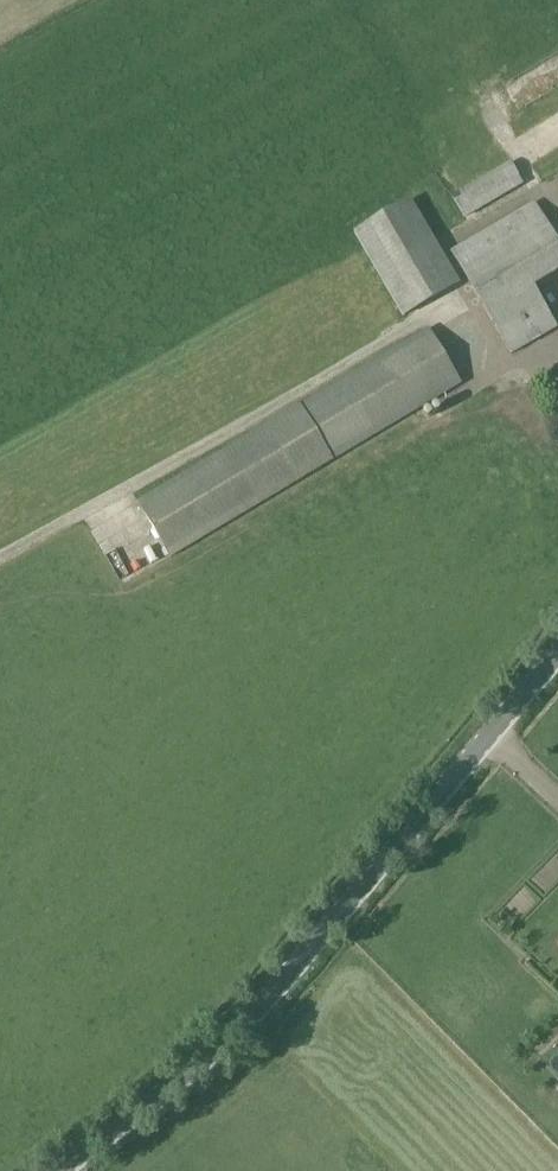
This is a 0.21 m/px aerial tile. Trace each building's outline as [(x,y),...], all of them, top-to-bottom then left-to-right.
[(557,89),(557,69),(557,67),(499,97),(509,115),(557,89)] [(456,194),(470,216),(523,184),(508,163),(456,194)] [(401,318),(457,285),(407,201),(351,234),(401,318)] [(451,252),(511,354),(556,328),(532,287),(557,272),(557,246),(533,204),(451,252)] [(171,555),(460,384),(427,330),(139,501),(171,555)]
